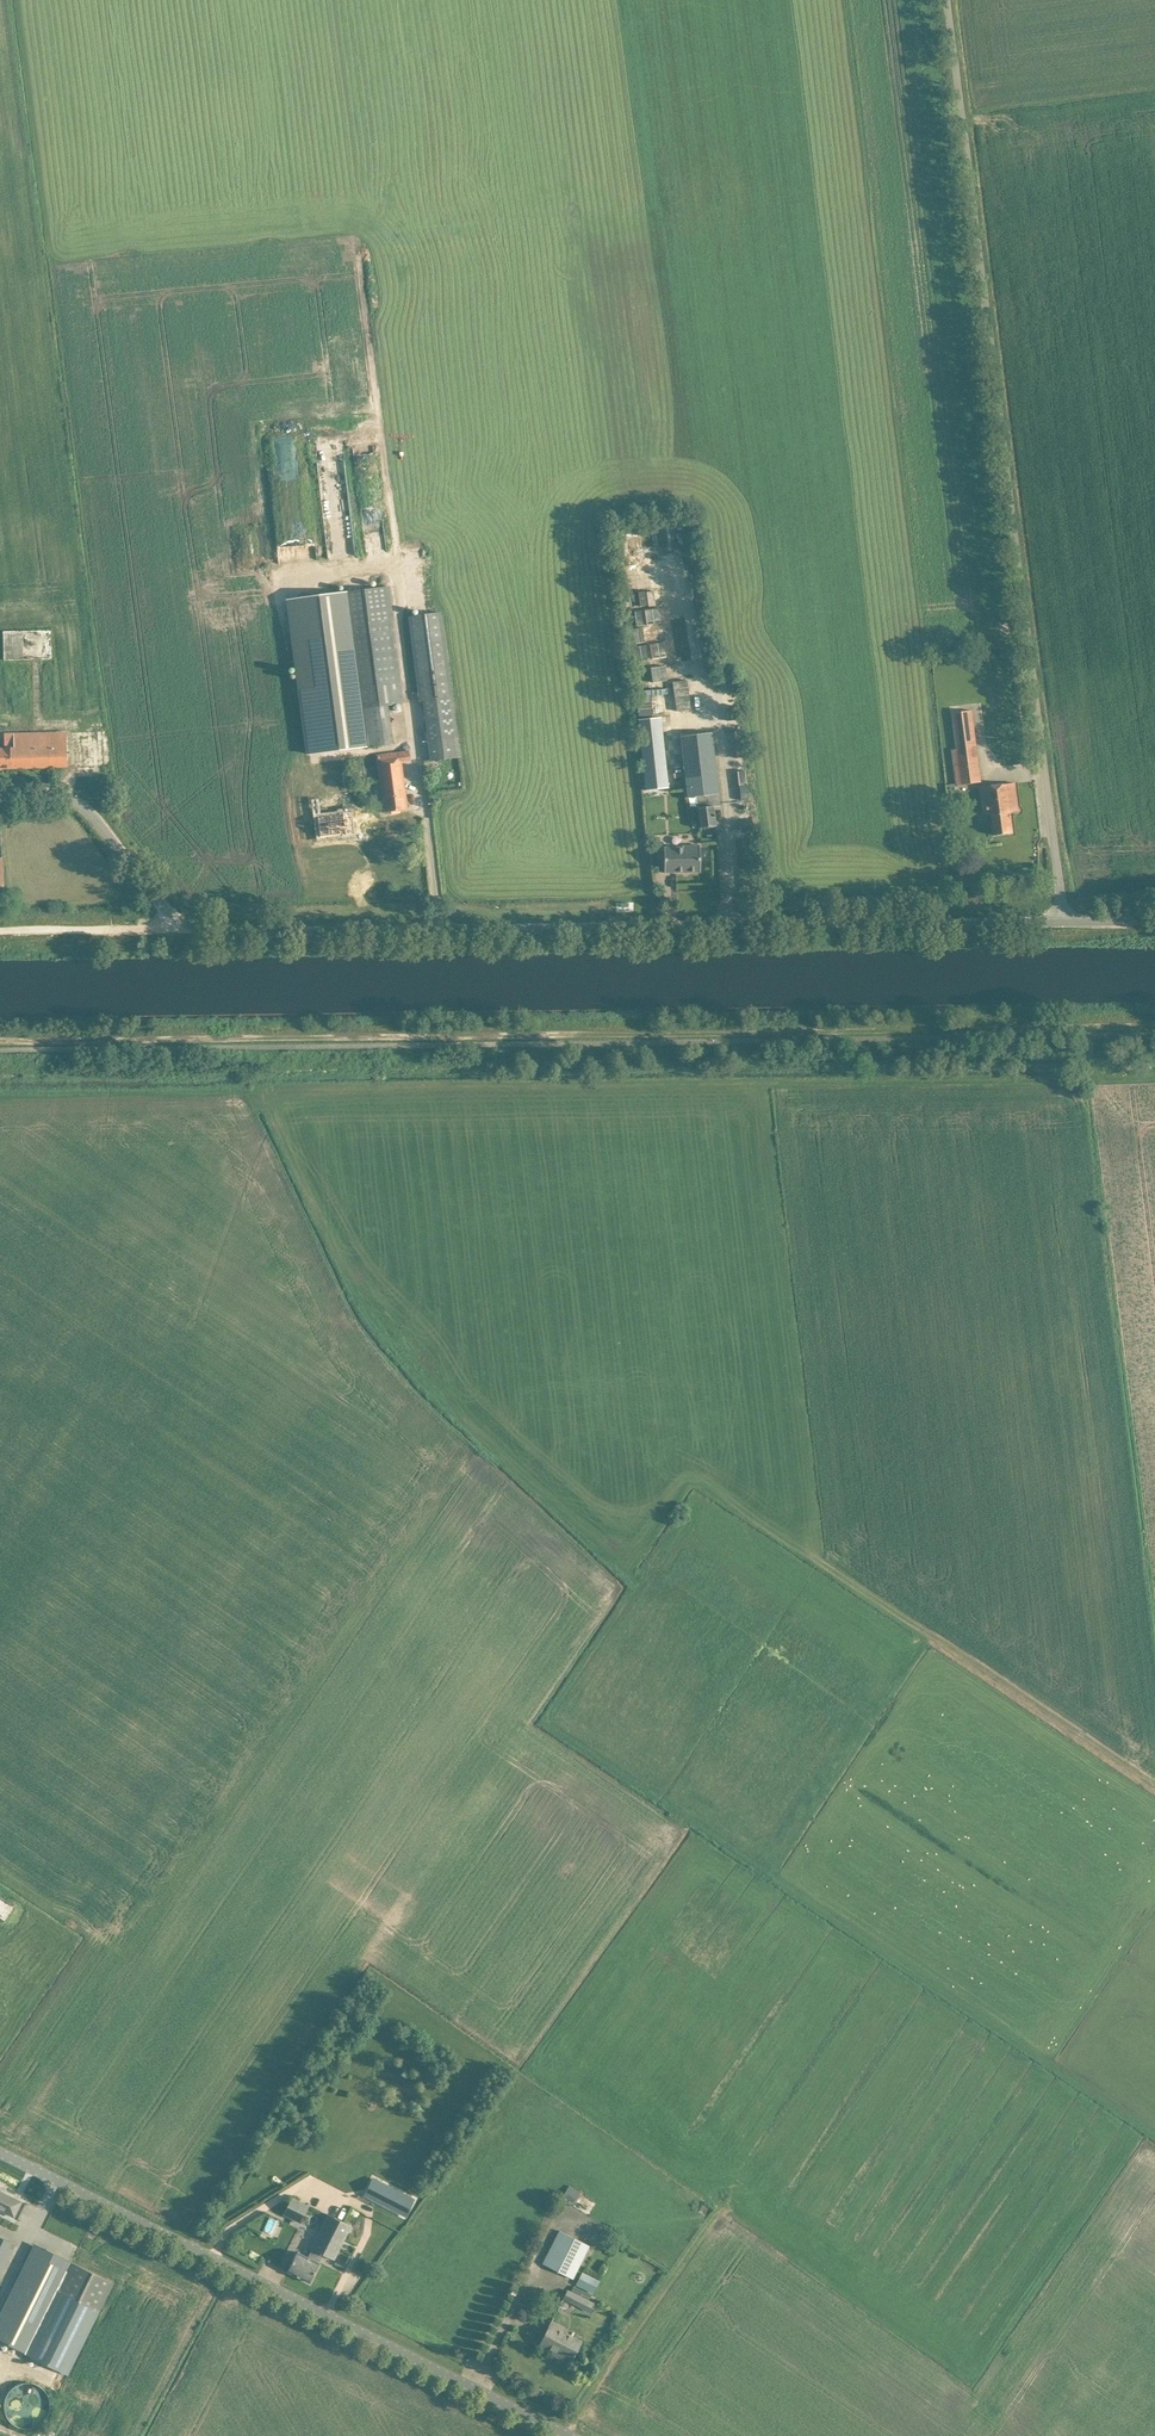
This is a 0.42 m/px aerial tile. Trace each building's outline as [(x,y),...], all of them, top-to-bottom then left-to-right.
[(640,548),(672,547),(672,527),(640,527),(640,548)] [(683,532),(673,532),(673,547),(684,547),(683,532)] [(633,573),(636,607),(672,603),(670,586),(662,587),(660,571),(633,573)] [(387,586),(335,593),(339,626),(340,628),(343,628),(345,641),(354,713),(348,714),(352,748),(393,743),(387,704),(403,703),(392,619),(387,586)] [(335,593),(286,599),(306,755),(352,748),(348,714),(354,713),(345,641),(343,628),(340,628),(339,626),(335,593)] [(440,612),(407,616),(418,701),(422,701),(430,761),(460,757),(440,612)] [(51,629),(3,631),(3,660),(51,659),(51,629)] [(670,672),(670,658),(649,657),(648,671),(670,672)] [(972,711),(953,713),(958,750),(953,750),(957,785),(981,782),(972,711)] [(660,717),(637,720),(645,791),(668,788),(660,717)] [(67,767),(66,732),(4,734),(4,748),(0,749),(0,769),(67,767)] [(696,796),(696,797),(697,808),(699,828),(716,826),(714,806),(720,806),(711,733),(680,736),(687,797),(696,796)] [(377,755),(380,780),(385,812),(407,809),(401,761),(410,760),(409,751),(377,755)] [(981,787),(983,803),(991,802),(995,835),(1013,833),(1010,812),(1019,811),(1015,783),(981,787)] [(338,812),(316,814),(318,833),(340,831),(340,833),(353,831),(351,808),(338,810),(338,812)] [(752,819),(740,820),(741,830),(753,829),(752,819)] [(665,848),(664,848),(664,873),(700,872),(700,845),(683,846),(683,848),(683,852),(665,853),(665,848)] [(382,2183),(373,2200),(405,2216),(413,2199),(382,2183)] [(574,2206),(583,2194),(572,2185),(562,2197),(574,2206)] [(21,2202),(0,2191),(0,2210),(14,2217),(21,2202)] [(292,2198),(283,2214),(301,2224),(309,2208),(292,2198)] [(297,2252),(293,2260),(287,2271),(310,2282),(319,2263),(323,2254),(334,2260),(351,2226),(329,2214),(311,2248),(312,2249),(308,2257),(297,2252)] [(559,2230),(542,2263),(573,2279),(590,2246),(559,2230)] [(13,2244),(0,2237),(0,2270),(13,2244)] [(0,2317),(0,2340),(25,2353),(25,2354),(67,2375),(108,2293),(113,2282),(72,2262),(48,2250),(43,2258),(32,2253),(27,2263),(0,2317)] [(583,2271),(576,2283),(585,2288),(591,2275),(583,2271)] [(568,2289),(563,2299),(584,2309),(589,2300),(570,2290),(568,2289)] [(551,2322),(544,2336),(539,2347),(570,2362),(581,2341),(565,2333),(567,2330),(551,2322)] [(45,2404),(46,2387),(18,2386),(15,2422),(31,2423),(31,2417),(44,2418),(45,2404)]
